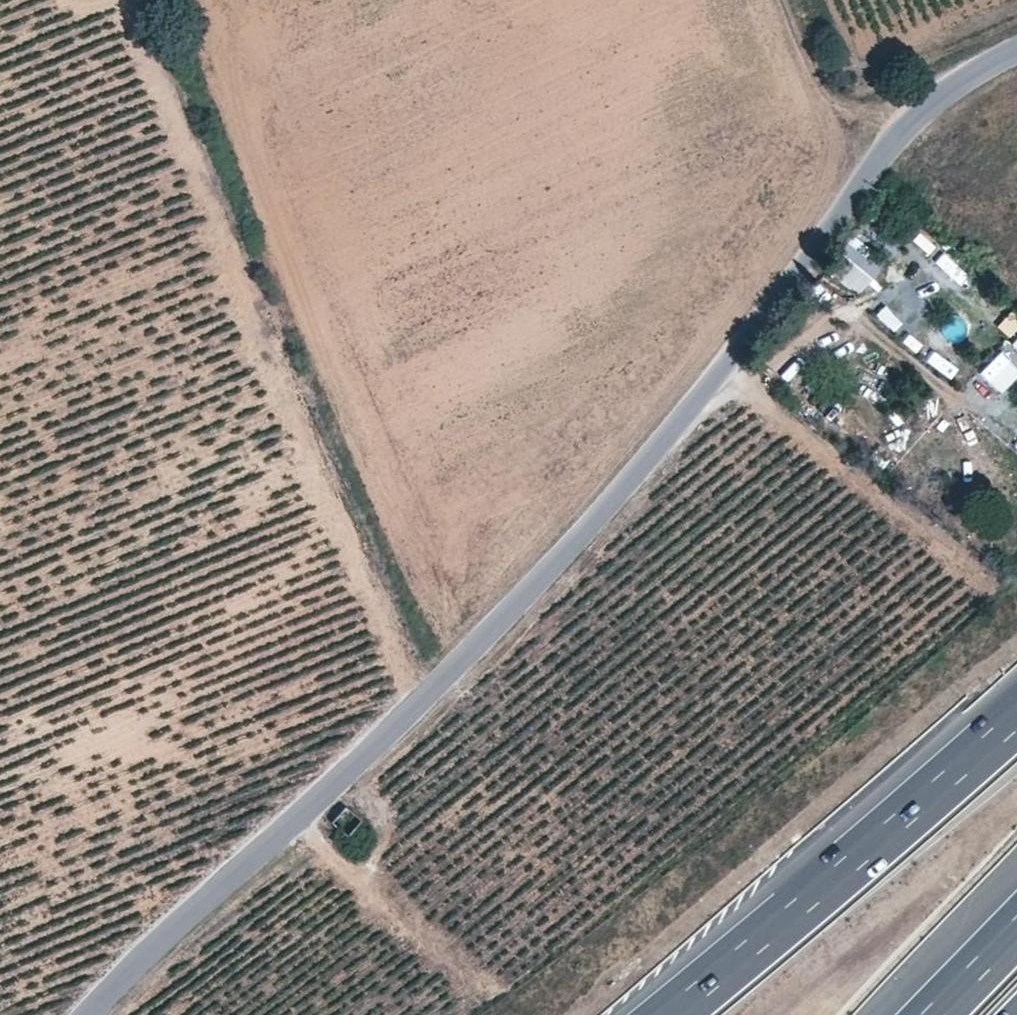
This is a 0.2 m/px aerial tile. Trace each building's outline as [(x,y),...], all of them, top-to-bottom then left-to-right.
[(961,284),(970,275),(945,250),(935,259),(961,284)] [(920,336),(912,345),(934,365),(943,355),(920,336)]
